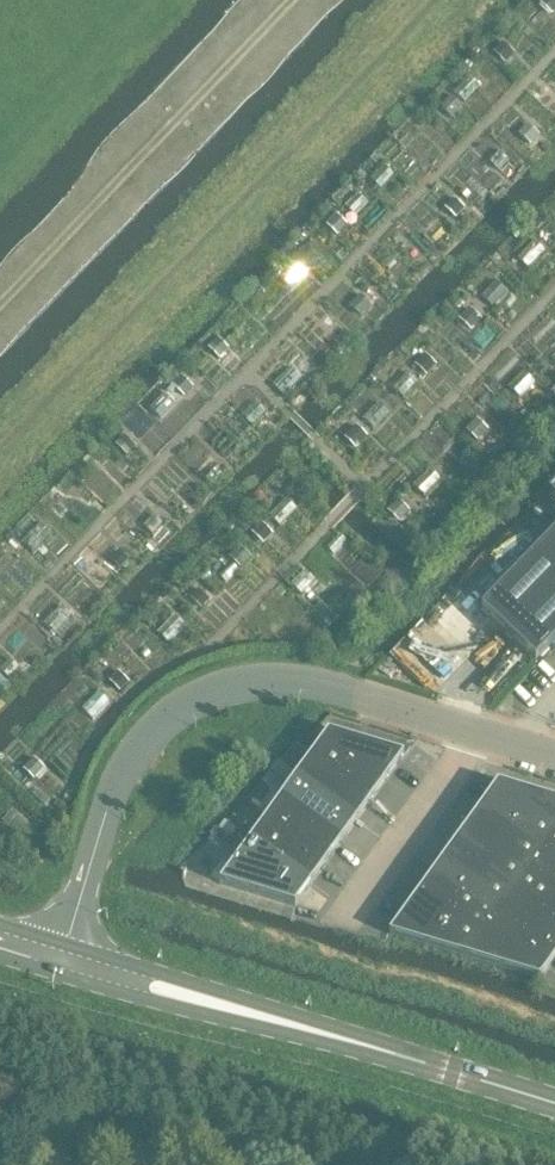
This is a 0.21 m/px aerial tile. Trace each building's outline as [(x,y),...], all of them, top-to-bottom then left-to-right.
[(541,5),(552,16),(554,13),(554,0),(545,0),(541,5)] [(504,44),(494,54),(505,65),(515,55),(504,44)] [(451,98),(440,109),(452,120),(463,109),(451,98)] [(515,111),(505,121),(516,132),(526,122),(515,111)] [(528,126),(519,136),(530,146),(540,137),(528,126)] [(454,199),(445,210),(456,220),(466,210),(454,199)] [(337,216),(327,227),(338,238),(348,227),(337,216)] [(306,248),(296,258),(308,269),(318,259),(306,248)] [(361,296),(350,307),(361,319),(373,308),(361,296)] [(469,310),(459,321),(472,332),(482,321),(469,310)] [(218,340),(209,350),(220,360),(229,351),(218,340)] [(304,356),(294,366),(306,377),(315,368),(304,356)] [(426,356),(415,366),(427,377),(437,367),(426,356)] [(182,377),(172,387),(184,399),(194,389),(182,377)] [(477,421),(466,432),(478,443),(489,432),(477,421)] [(357,427),(344,439),(356,451),(368,439),(357,427)] [(125,437),(116,446),(128,457),(136,448),(125,437)] [(210,477),(219,469),(206,457),(198,466),(210,477)] [(399,502),(388,513),(399,524),(410,513),(399,502)] [(262,524),(252,535),(264,546),(274,536),(262,524)] [(554,645),(554,536),(481,612),(536,665),(554,645)] [(349,548),(337,537),(328,548),(339,558),(349,548)] [(240,548),(230,559),(241,570),(251,559),(240,548)] [(120,552),(110,562),(120,571),(130,561),(120,552)] [(199,590),(190,599),(202,610),(211,601),(199,590)] [(119,673),(109,682),(121,693),(130,684),(119,673)] [(373,801),(405,757),(329,735),(312,758),(373,801)] [(358,822),(373,801),(312,758),(297,779),(358,822)] [(35,760),(24,771),(34,781),(46,770),(35,760)] [(343,843),(358,822),(297,779),(282,799),(343,843)] [(554,834),(554,803),(499,786),(482,809),(542,852),(554,834)] [(327,864),(343,843),(282,799),(267,820),(327,864)] [(527,873),(542,852),(482,809),(467,830),(527,873)] [(312,885),(327,864),(267,820),(252,841),(312,885)] [(512,894),(527,873),(467,830),(452,851),(512,894)] [(542,852),(554,862),(554,834),(542,852)] [(296,908),(312,885),(252,841),(220,885),(296,908)] [(497,915),(512,894),(452,851),(437,871),(497,915)] [(542,852),(527,873),(554,894),(554,862),(542,852)] [(482,936),(497,915),(437,871),(422,892),(482,936)] [(527,873),(512,894),(554,925),(554,894),(527,873)] [(465,959),(482,936),(422,892),(390,936),(465,959)] [(512,894),(497,915),(554,957),(554,925),(512,894)] [(554,962),(554,957),(497,915),(482,936),(465,959),(540,982),(554,962)]
